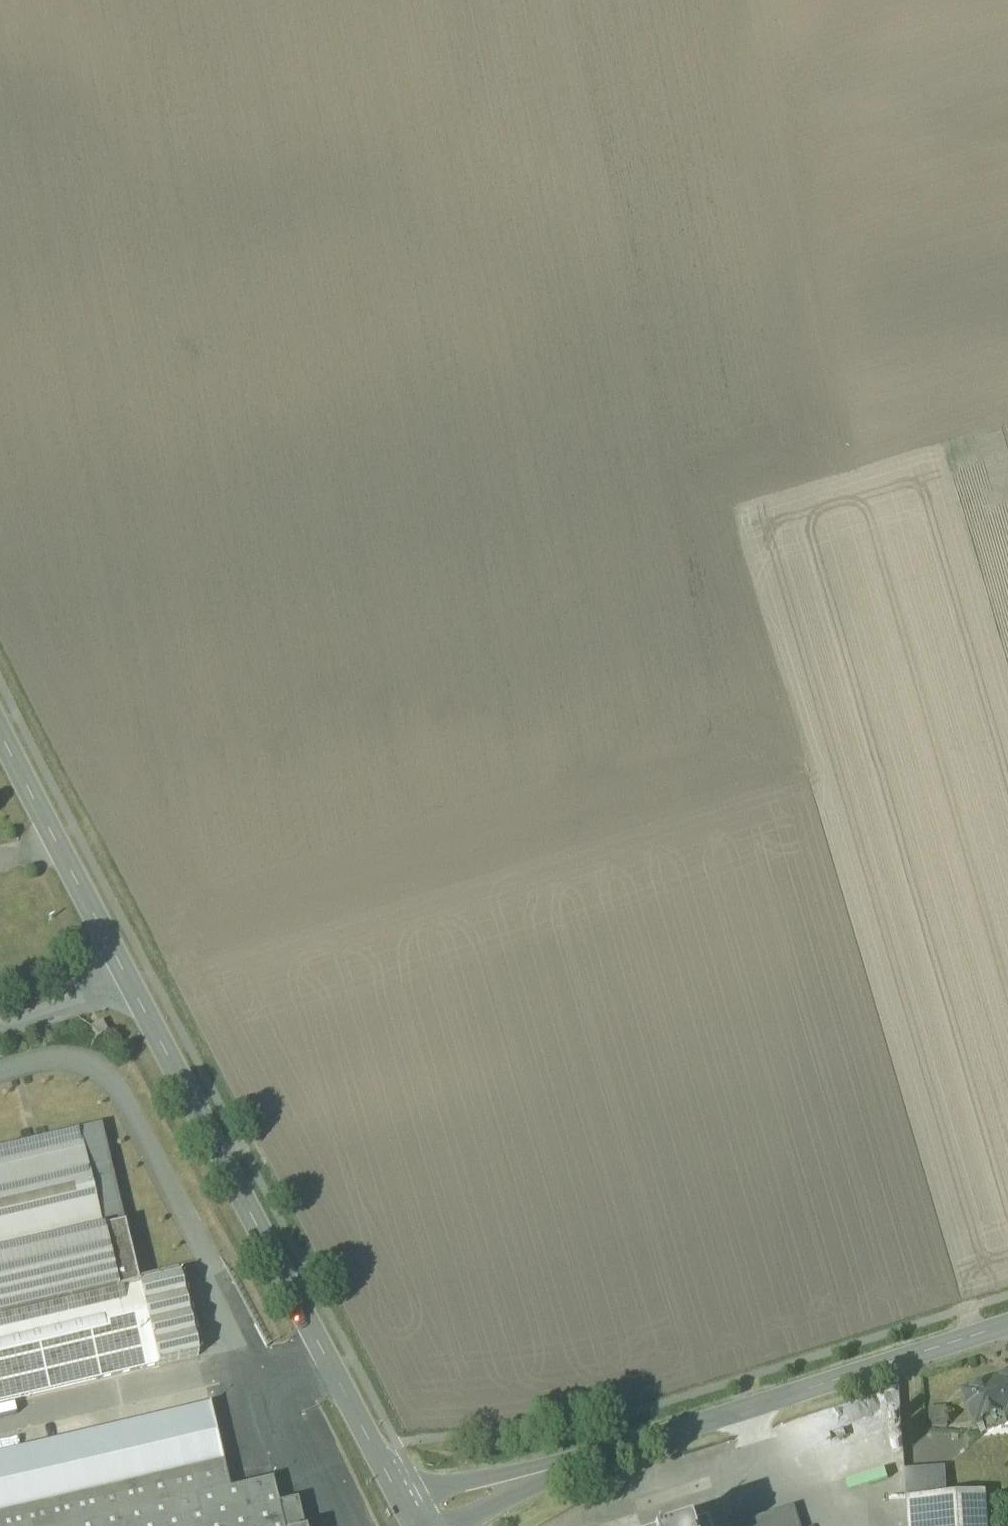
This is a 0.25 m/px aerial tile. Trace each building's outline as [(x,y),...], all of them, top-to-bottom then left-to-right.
[(0,1151),(0,1403),(158,1366),(139,1286),(101,1127),(0,1151)] [(180,1277),(139,1286),(158,1366),(199,1357),(180,1277)] [(996,1384),(995,1383),(967,1394),(978,1424),(1007,1412),(1007,1380),(996,1384)] [(0,1454),(0,1525),(304,1525),(298,1501),(279,1506),(273,1481),(230,1491),(210,1405),(0,1454)] [(988,1495),(908,1501),(910,1525),(990,1525),(988,1495)]
